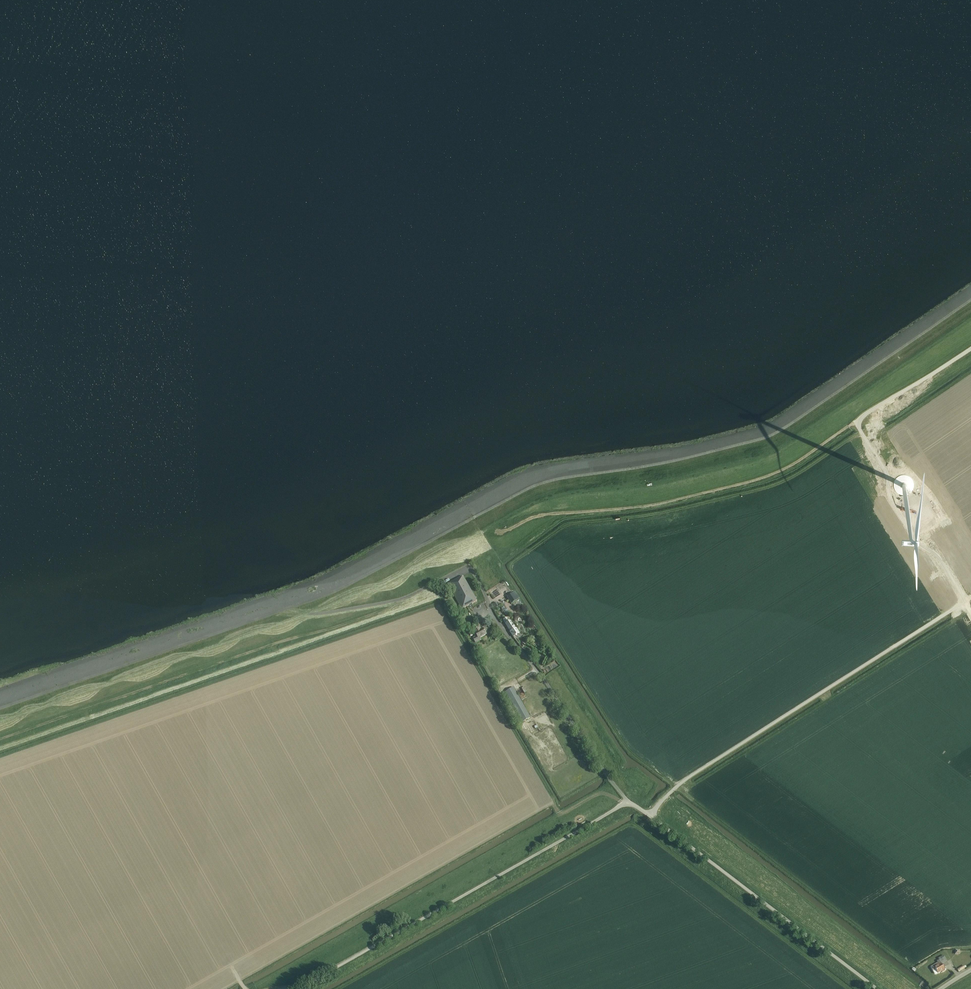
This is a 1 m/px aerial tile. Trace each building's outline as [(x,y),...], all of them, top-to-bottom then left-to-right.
[(476,601),(463,577),(463,576),(448,585),(459,605),(462,609),(476,601)] [(511,604),(519,599),(515,592),(507,597),(511,604)] [(480,608),(481,610),(478,611),(482,621),(488,618),(483,606),(480,608)] [(516,629),(511,621),(511,620),(509,617),(507,619),(507,618),(503,620),(510,632),(513,637),(520,633),(516,628),(516,629)] [(482,637),(486,634),(483,630),(480,631),(479,628),(474,630),(476,634),(475,634),(477,636),(473,638),(475,642),(483,638),(482,637)] [(522,722),(526,720),(530,718),(513,687),(506,692),(522,722)] [(937,973),(941,971),(942,972),(945,970),(944,970),(945,969),(944,967),(943,968),(941,964),(947,962),(944,957),(939,960),(937,961),(938,963),(931,967),(933,971),(935,969),(937,973)]
